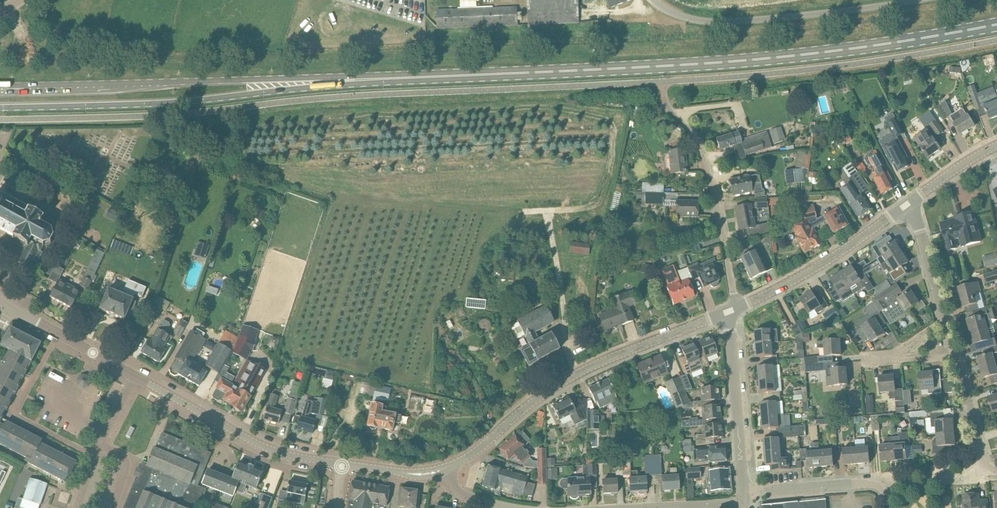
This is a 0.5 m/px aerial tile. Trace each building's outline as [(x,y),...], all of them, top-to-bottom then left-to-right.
[(437,9),(437,18),(437,28),(517,25),(517,15),(516,6),(493,7),(493,6),(476,7),(476,1),(479,1),(479,0),(460,0),(460,7),(458,7),(458,9),(437,9)] [(580,23),(579,0),(527,0),(528,24),(580,23)] [(609,8),(632,0),(606,0),(609,8)] [(995,64),(993,55),(983,58),(985,66),(995,64)] [(919,70),(912,72),(914,80),(915,81),(923,79),(922,77),(919,70)] [(968,88),(972,99),(977,110),(985,107),(988,114),(990,120),(996,117),(996,97),(996,94),(993,88),(978,94),(976,88),(974,86),(968,88)] [(957,112),(953,115),(946,102),(938,107),(945,120),(950,117),(956,126),(961,134),(975,126),(968,116),(963,109),(957,112)] [(892,111),(884,116),(886,121),(894,135),(902,131),(895,116),(894,117),(892,111)] [(928,131),(915,139),(916,140),(921,147),(928,158),(941,149),(933,138),(937,136),(938,136),(943,132),(933,118),(934,117),(932,113),(923,119),(928,127),(926,128),(928,131)] [(775,141),(785,138),(781,127),(771,129),(775,141)] [(845,130),(838,134),(843,144),(850,140),(845,130)] [(745,156),(772,147),(767,131),(741,140),(739,132),(732,134),(716,139),(720,151),(741,144),(745,156)] [(886,150),(884,151),(892,165),(894,164),(898,172),(909,166),(906,159),(908,158),(900,143),(898,144),(897,143),(886,149),(886,150)] [(672,174),(677,174),(687,172),(685,163),(684,163),(683,151),(673,152),(669,152),(672,174)] [(878,154),(874,156),(873,152),(867,155),(865,159),(868,165),(872,166),(878,178),(874,180),(878,186),(882,195),(894,189),(890,182),(892,181),(888,173),(878,154)] [(862,163),(856,167),(862,175),(867,172),(865,170),(866,169),(862,163)] [(852,164),(843,170),(849,179),(845,182),(847,186),(841,190),(859,218),(873,209),(864,196),(871,191),(858,173),(852,164)] [(787,185),(805,182),(804,170),(785,172),(787,185)] [(742,178),(730,181),(733,196),(752,192),(751,185),(761,183),(760,175),(748,177),(748,175),(741,176),(742,178)] [(755,198),(765,196),(764,189),(754,191),(755,198)] [(15,199),(7,194),(7,195),(2,193),(1,193),(0,194),(0,232),(23,244),(20,249),(24,251),(17,263),(28,269),(31,267),(36,257),(40,259),(44,253),(41,251),(44,246),(50,244),(51,245),(52,244),(50,242),(53,237),(55,237),(55,236),(53,231),(56,230),(60,223),(15,199)] [(652,193),(645,193),(637,193),(637,198),(645,198),(645,204),(664,205),(664,193),(652,193)] [(768,205),(769,205),(768,199),(755,200),(755,209),(768,208),(768,205)] [(685,202),(676,201),(670,201),(670,207),(676,207),(676,217),(698,218),(698,206),(695,206),(695,202),(685,202)] [(745,206),(735,208),(740,230),(746,229),(748,238),(769,234),(768,224),(754,226),(750,205),(745,206)] [(781,206),(770,207),(772,221),(782,220),(781,206)] [(818,219),(817,218),(814,207),(795,212),(797,222),(792,225),(797,233),(799,238),(798,239),(794,241),(795,242),(797,247),(801,245),(805,253),(815,247),(816,249),(823,245),(813,228),(827,220),(835,233),(849,225),(845,216),(840,207),(818,219)] [(955,220),(941,224),(948,251),(957,249),(954,240),(961,238),(960,236),(966,234),(969,245),(981,242),(973,212),(955,218),(955,220)] [(890,236),(873,247),(878,256),(879,258),(877,259),(877,260),(881,265),(887,262),(901,253),(895,242),(894,242),(890,236)] [(194,254),(205,257),(209,244),(199,240),(194,254)] [(590,244),(580,243),(571,242),(570,252),(589,255),(590,244)] [(743,265),(751,280),(767,272),(760,257),(757,251),(741,259),(744,265),(743,265)] [(986,267),(996,264),(996,253),(996,252),(983,256),(986,267)] [(887,262),(881,265),(885,272),(887,270),(894,281),(897,279),(905,273),(902,267),(908,263),(901,253),(887,262)] [(45,260),(40,270),(51,275),(56,266),(45,260)] [(700,271),(697,263),(687,267),(693,281),(700,278),(704,288),(710,285),(711,286),(711,287),(712,287),(713,288),(715,288),(716,287),(717,287),(717,286),(718,286),(718,285),(719,284),(719,283),(719,281),(718,278),(716,267),(713,268),(712,265),(700,271)] [(852,267),(842,274),(855,294),(866,287),(869,292),(874,289),(870,281),(859,264),(853,268),(852,267)] [(681,283),(674,265),(662,270),(669,287),(667,288),(674,305),(694,296),(688,280),(681,283)] [(51,275),(49,279),(57,284),(50,297),(72,309),(81,291),(59,280),(64,270),(56,266),(51,275)] [(987,284),(996,281),(996,272),(984,275),(987,284)] [(86,273),(80,286),(87,290),(92,281),(94,277),(86,273)] [(842,274),(831,281),(835,287),(829,291),(836,303),(847,296),(848,298),(855,294),(842,274)] [(125,320),(128,311),(130,308),(131,309),(135,302),(133,301),(135,294),(142,297),(146,288),(129,281),(125,289),(121,288),(119,294),(108,289),(100,310),(125,320)] [(964,307),(974,305),(978,304),(975,294),(981,292),(978,283),(959,288),(964,307)] [(903,294),(898,286),(897,284),(872,300),(880,312),(882,311),(885,316),(901,305),(906,312),(919,304),(911,291),(898,299),(897,298),(903,294)] [(829,307),(827,304),(822,295),(816,299),(812,292),(800,300),(806,308),(809,314),(815,310),(817,314),(829,307)] [(635,305),(631,295),(630,293),(624,296),(623,295),(611,299),(615,310),(599,316),(601,321),(605,331),(616,326),(616,325),(620,324),(621,325),(633,321),(628,307),(635,305)] [(158,296),(154,305),(166,311),(170,302),(162,298),(159,297),(158,296)] [(873,302),(864,308),(870,317),(872,316),(875,320),(857,332),(864,343),(870,339),(872,342),(884,334),(880,327),(887,323),(873,302)] [(520,320),(517,321),(525,337),(526,337),(530,345),(521,350),(529,365),(538,361),(559,350),(550,332),(538,339),(534,332),(554,322),(546,307),(525,317),(522,311),(517,314),(520,320)] [(971,333),(987,328),(986,322),(990,320),(986,307),(973,311),(975,318),(968,320),(971,333)] [(803,319),(797,322),(803,332),(808,329),(803,319)] [(166,333),(171,325),(170,323),(165,321),(163,321),(159,329),(159,328),(151,341),(149,340),(146,344),(141,352),(159,363),(166,351),(163,349),(171,336),(166,333)] [(803,340),(803,334),(798,324),(791,328),(798,341),(803,340)] [(180,338),(185,328),(180,325),(174,334),(180,338)] [(260,335),(247,327),(240,339),(232,353),(245,360),(250,352),(251,352),(256,344),(255,344),(260,335)] [(10,350),(32,361),(41,344),(10,328),(1,346),(10,350)] [(996,346),(996,345),(994,333),(989,334),(987,328),(971,333),(974,345),(982,343),(983,349),(996,346)] [(779,342),(778,339),(778,329),(755,331),(756,344),(773,343),(779,342)] [(206,340),(199,336),(201,333),(197,330),(195,333),(192,332),(175,361),(169,370),(171,374),(175,376),(179,375),(190,356),(190,357),(193,352),(197,354),(206,340)] [(240,339),(225,331),(205,366),(218,374),(217,377),(217,378),(225,365),(232,353),(240,339)] [(706,358),(708,357),(718,353),(711,337),(699,341),(704,355),(699,357),(700,360),(703,368),(709,366),(706,358)] [(818,364),(820,364),(826,364),(833,363),(833,356),(841,355),(840,340),(817,342),(817,349),(825,348),(825,356),(818,357),(818,364)] [(757,357),(774,356),(773,343),(756,344),(756,345),(755,345),(754,346),(755,350),(756,351),(757,351),(757,357)] [(700,360),(699,357),(694,344),(682,348),(687,362),(681,364),(686,375),(692,373),(689,365),(700,360)] [(993,355),(996,353),(996,346),(983,349),(984,350),(986,356),(978,358),(984,378),(990,377),(992,384),(996,383),(996,369),(993,355)] [(32,361),(10,350),(0,369),(0,444),(27,458),(25,461),(65,482),(67,479),(68,479),(76,462),(41,444),(42,440),(2,419),(32,361)] [(189,359),(190,357),(190,356),(179,375),(187,379),(187,380),(190,382),(191,382),(199,386),(208,371),(189,359)] [(667,374),(664,366),(660,356),(637,366),(644,383),(667,374)] [(240,411),(242,412),(265,370),(247,361),(236,381),(241,384),(238,389),(232,386),(223,402),(224,401),(231,404),(230,406),(235,408),(235,410),(238,412),(240,411)] [(839,369),(838,362),(833,363),(826,364),(828,387),(838,386),(848,385),(846,369),(839,369)] [(818,364),(805,365),(806,377),(807,377),(806,373),(820,372),(820,364),(818,364)] [(223,402),(232,386),(233,385),(232,384),(235,378),(227,373),(230,368),(225,365),(217,378),(221,380),(216,389),(217,389),(213,396),(213,398),(218,401),(220,400),(223,402)] [(780,366),(758,367),(759,380),(781,378),(780,366)] [(328,371),(326,379),(333,381),(335,373),(328,371)] [(84,373),(79,374),(76,379),(78,385),(83,387),(88,385),(91,380),(89,375),(84,373)] [(929,395),(932,394),(942,393),(941,380),(934,380),(933,373),(920,374),(921,391),(929,390),(929,395)] [(894,376),(879,377),(880,392),(889,392),(890,399),(896,399),(897,409),(905,408),(903,389),(895,390),(894,376)] [(689,402),(678,378),(666,384),(676,409),(680,408),(681,407),(689,404),(689,402)] [(760,393),(783,392),(782,378),(759,380),(759,381),(758,382),(758,386),(760,387),(760,393)] [(951,379),(944,379),(945,393),(955,392),(951,379)] [(615,394),(613,389),(608,380),(589,389),(593,398),(595,403),(597,403),(600,409),(617,401),(615,394)] [(291,415),(295,400),(297,401),(300,389),(292,386),(284,413),(291,415)] [(391,391),(376,387),(374,396),(389,400),(391,391)] [(702,407),(705,407),(705,401),(719,400),(718,387),(700,389),(701,401),(693,402),(694,408),(702,407)] [(795,396),(808,395),(807,387),(802,387),(802,391),(795,391),(795,396)] [(282,412),(275,410),(277,406),(275,405),(278,396),(271,394),(268,408),(267,408),(264,419),(279,424),(282,412)] [(989,398),(993,413),(996,412),(996,395),(989,398)] [(873,396),(865,396),(867,414),(874,413),(873,396)] [(324,416),(326,405),(327,399),(319,398),(318,403),(312,402),(311,404),(306,403),(302,418),(295,416),(293,423),(299,425),(297,429),(313,434),(316,422),(307,419),(309,413),(317,415),(316,421),(322,422),(324,416)] [(586,420),(583,414),(579,405),(573,407),(569,398),(553,406),(557,415),(560,421),(571,416),(576,425),(586,420)] [(422,402),(416,400),(414,409),(420,410),(422,402)] [(762,416),(783,414),(781,401),(771,402),(761,403),(762,416)] [(383,406),(372,404),(367,427),(369,427),(371,429),(371,430),(374,430),(376,428),(378,429),(378,428),(392,431),(394,423),(399,424),(401,416),(396,415),(386,413),(387,408),(383,407),(383,406)] [(703,426),(707,425),(707,420),(721,419),(720,406),(705,407),(702,407),(703,420),(698,420),(698,418),(690,419),(690,427),(703,426)] [(534,425),(542,427),(544,421),(543,420),(544,418),(543,418),(544,413),(538,411),(534,425)] [(588,430),(599,430),(599,412),(587,412),(588,430)] [(291,415),(284,413),(282,422),(288,423),(291,415)] [(783,414),(762,416),(763,429),(785,428),(784,414),(783,414)] [(937,434),(954,433),(953,420),(945,421),(944,414),(934,415),(931,415),(931,418),(926,419),(927,435),(937,434)] [(871,416),(873,432),(881,431),(880,420),(885,420),(885,415),(871,416)] [(696,446),(699,445),(709,445),(708,438),(723,437),(721,424),(707,425),(703,426),(704,438),(701,439),(701,438),(700,435),(696,436),(695,438),(696,446)] [(799,432),(799,437),(807,436),(806,426),(798,426),(799,432)] [(514,436),(499,448),(509,460),(513,456),(521,466),(522,464),(522,465),(525,468),(538,469),(547,469),(547,468),(547,466),(547,459),(547,449),(538,449),(538,462),(533,461),(530,458),(532,456),(524,447),(531,441),(522,432),(516,437),(514,436)] [(906,447),(910,447),(909,432),(899,433),(899,437),(892,437),(894,461),(907,460),(906,447)] [(205,469),(207,463),(211,454),(162,433),(156,448),(205,469)] [(933,441),(933,444),(934,454),(953,453),(952,446),(955,445),(954,433),(937,434),(938,441),(933,441)] [(881,462),(894,461),(892,437),(887,438),(887,446),(880,446),(880,452),(881,462)] [(765,453),(781,452),(780,438),(764,439),(765,453)] [(807,449),(800,450),(801,461),(807,461),(808,468),(821,467),(819,451),(819,443),(812,443),(812,452),(807,452),(807,449)] [(693,449),(695,464),(726,461),(725,448),(717,448),(717,446),(707,447),(707,448),(693,449)] [(870,463),(869,453),(869,447),(855,448),(857,464),(870,463)] [(154,448),(149,459),(148,461),(149,461),(148,463),(143,461),(139,470),(142,471),(139,477),(137,476),(123,507),(200,507),(207,491),(197,487),(205,469),(156,448),(154,448)] [(844,465),(857,464),(855,448),(842,449),(843,455),(844,465)] [(834,466),(833,456),(832,450),(819,451),(821,467),(834,466)] [(781,452),(765,453),(766,465),(772,465),(773,471),(789,469),(789,464),(788,458),(781,459),(781,452)] [(654,476),(662,475),(661,455),(653,456),(654,476)] [(646,476),(654,476),(653,456),(645,456),(646,476)] [(637,471),(631,471),(631,460),(622,460),(622,463),(623,476),(630,475),(630,478),(629,479),(630,483),(630,492),(647,492),(646,482),(646,478),(637,478),(637,471)] [(256,489),(260,481),(263,471),(253,468),(254,467),(249,465),(249,466),(239,462),(232,480),(239,483),(236,491),(243,494),(246,485),(256,489)] [(582,466),(583,476),(596,475),(595,465),(582,466)] [(501,470),(501,469),(488,466),(483,487),(496,490),(522,497),(528,478),(523,476),(501,470)] [(686,468),(686,480),(701,479),(701,467),(686,468)] [(547,469),(538,469),(538,484),(547,484),(547,469)] [(679,490),(679,480),(678,476),(677,476),(676,469),(668,469),(669,477),(662,477),(662,481),(663,491),(679,490)] [(239,483),(232,480),(208,470),(204,480),(202,485),(233,497),(236,491),(239,483)] [(710,479),(706,480),(707,486),(711,486),(711,491),(729,490),(728,470),(709,471),(710,479)] [(23,499),(41,505),(48,484),(30,478),(23,499)] [(591,495),(589,478),(568,479),(566,479),(564,480),(563,482),(562,484),(562,486),(563,488),(564,489),(568,490),(568,497),(570,497),(571,498),(573,498),(574,498),(576,497),(578,497),(579,496),(579,495),(591,495)] [(617,493),(617,483),(616,480),(602,481),(602,484),(603,494),(617,493)] [(285,500),(285,501),(303,505),(305,496),(308,485),(289,481),(287,491),(287,492),(285,500)] [(352,481),(348,507),(379,507),(379,504),(386,506),(389,488),(352,481)] [(418,501),(420,491),(400,489),(399,499),(398,506),(409,507),(418,507),(418,501)] [(261,493),(258,501),(262,502),(270,505),(273,498),(261,493)] [(988,500),(980,501),(979,494),(963,495),(964,505),(964,507),(988,507),(988,500)] [(826,499),(760,506),(760,507),(827,507),(826,499)]
